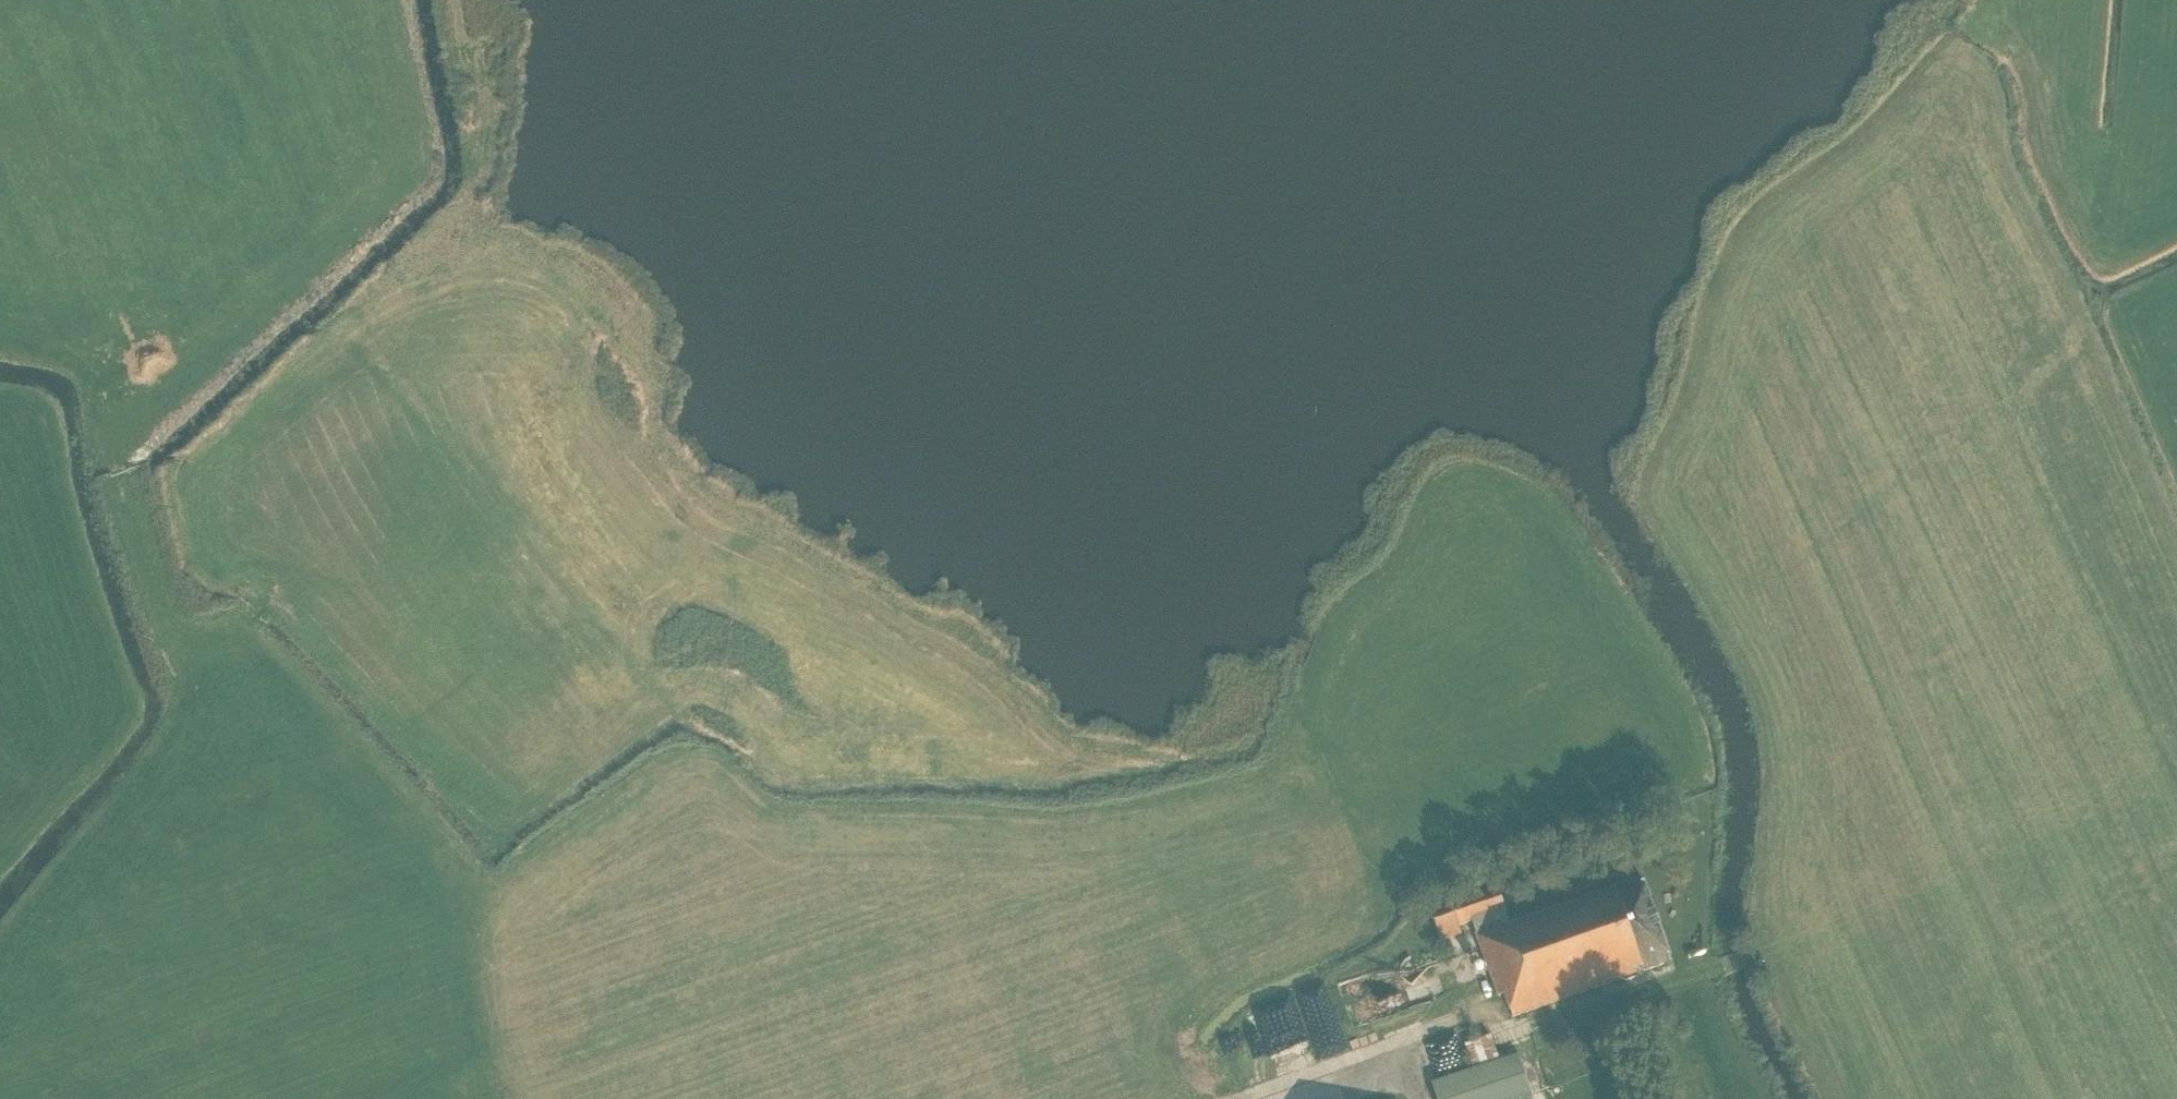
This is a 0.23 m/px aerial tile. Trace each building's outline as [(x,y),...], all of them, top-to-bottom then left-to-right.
[(1643,971),(1672,961),(1642,878),(1512,924),(1499,889),(1432,913),(1442,941),(1463,934),(1460,926),(1473,921),(1499,996),(1505,994),(1512,1017),(1621,979),(1625,980),(1635,977),(1636,973),(1637,973),(1636,968),(1642,966),(1643,971)] [(1520,1057),(1518,1053),(1499,1059),(1490,1035),(1464,1044),(1473,1068),(1431,1082),(1437,1098),(1520,1098),(1531,1096),(1520,1057)]
